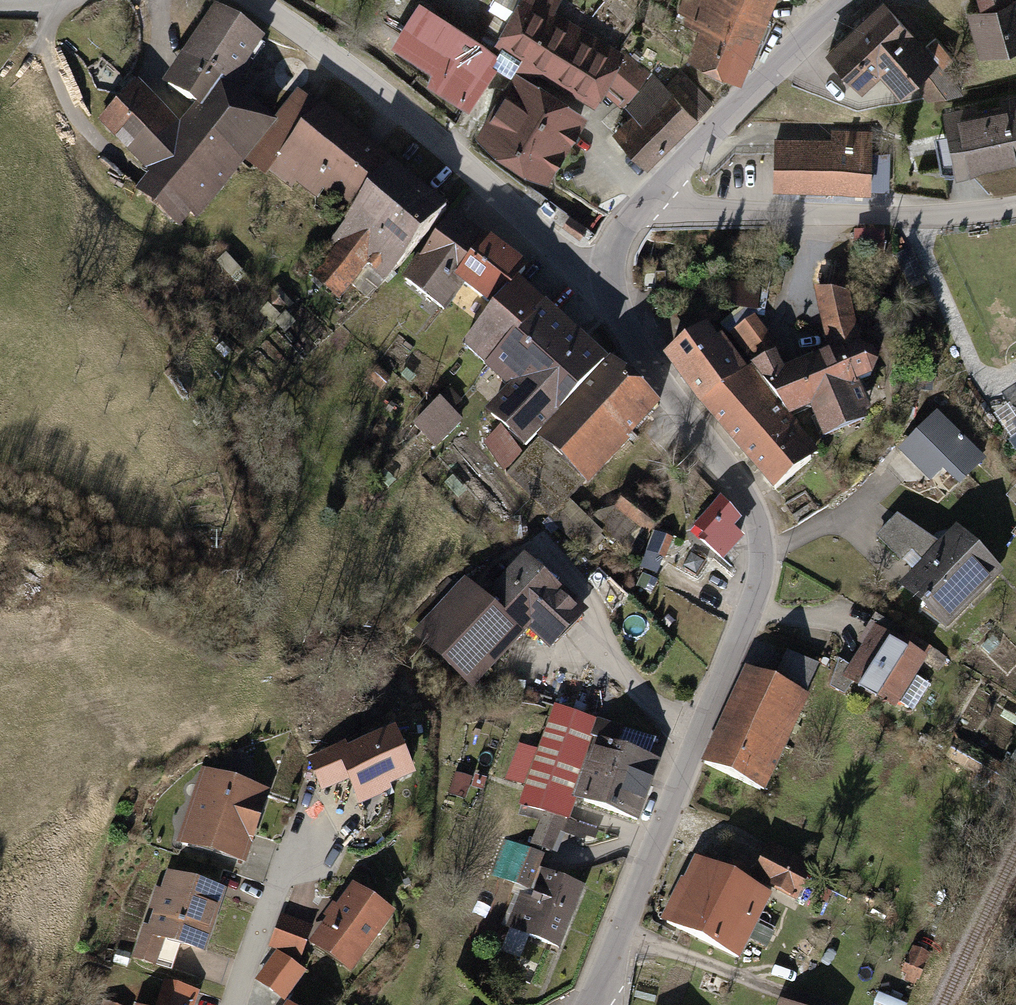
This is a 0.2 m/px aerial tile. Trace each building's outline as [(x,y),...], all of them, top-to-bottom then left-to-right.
[(622,89),(649,63),(617,41),(618,40),(554,0),(538,0),(505,56),(521,68),(532,50),(592,89),(601,76),(622,89)] [(702,60),(750,80),(784,0),(694,0),(687,21),(715,28),(702,60)] [(834,51),(874,96),(903,71),(930,101),(963,72),(901,0),(893,0),(834,51)] [(969,8),(981,52),(1015,43),(1015,0),(999,0),(969,8)] [(234,23),(212,8),(168,74),(194,92),(208,101),(221,83),(253,36),(234,23)] [(481,98),(505,56),(462,31),(438,73),(481,98)] [(633,101),(612,121),(659,169),(692,137),(721,109),(674,62),(661,75),(649,63),(622,89),(633,101)] [(521,68),(485,124),(567,175),(602,119),(521,68)] [(264,120),(221,83),(208,101),(194,92),(170,123),(127,86),(97,115),(141,154),(140,166),(191,206),(264,120)] [(303,93),(252,150),(266,163),(318,106),(310,100),(303,93)] [(318,106),(266,163),(285,180),(291,173),(312,192),(323,181),(351,206),(391,162),(358,133),(323,101),(318,106)] [(958,114),(972,176),(1015,166),(1015,101),(958,114)] [(878,128),(771,134),(774,186),(881,180),(878,128)] [(418,187),(391,162),(334,224),(325,234),(336,244),(311,271),(336,294),(351,277),(366,291),(442,208),(418,187)] [(465,226),(451,213),(403,270),(441,304),(459,285),(452,277),(481,240),(465,226)] [(501,254),(481,240),(452,277),(459,285),(490,303),(513,276),(520,267),(501,254)] [(666,275),(654,275),(654,288),(666,288),(666,275)] [(533,293),(513,276),(490,303),(461,337),(489,361),(514,382),(492,408),(554,457),(623,371),(533,293)] [(760,290),(724,287),(722,307),(758,310),(760,290)] [(757,366),(753,368),(787,413),(813,404),(823,430),(862,413),(851,388),(856,385),(854,380),(873,374),(878,363),(874,353),(862,349),(853,323),(846,296),(818,291),(824,330),(832,355),(783,374),(774,357),(757,366)] [(713,300),(688,308),(694,327),(719,319),(713,300)] [(733,335),(757,366),(774,357),(779,348),(754,318),(733,335)] [(705,331),(670,358),(705,403),(740,376),(705,331)] [(672,410),(623,371),(554,457),(603,496),(672,410)] [(745,371),(740,376),(705,403),(777,490),(811,461),(799,448),(805,442),(745,371)] [(439,453),(464,425),(441,404),(415,432),(439,453)] [(940,412),(899,450),(930,484),(944,472),(960,489),(988,463),(940,412)] [(583,561),(606,543),(574,502),(551,520),(583,561)] [(597,526),(624,553),(631,546),(639,554),(655,539),(619,503),(597,526)] [(687,543),(700,553),(725,572),(750,538),(713,510),(687,543)] [(904,517),(885,537),(922,571),(949,546),(904,517)] [(915,584),(963,631),(1015,576),(1015,572),(970,528),(915,584)] [(663,573),(671,542),(653,537),(647,557),(628,551),(625,563),(663,573)] [(494,597),(536,639),(565,662),(601,614),(537,558),(494,597)] [(480,582),(419,635),(477,691),(536,639),(494,597),(480,582)] [(939,654),(884,624),(879,633),(853,681),(908,711),(939,654)] [(794,651),(784,675),(819,689),(829,665),(794,651)] [(821,699),(754,670),(712,765),(779,794),(821,699)] [(636,728),(561,707),(533,807),(587,823),(591,806),(651,823),(669,762),(629,751),(636,728)] [(362,743),(319,760),(332,791),(369,776),(380,804),(441,780),(421,728),(365,751),(362,743)] [(287,790),(210,770),(190,846),(267,867),(287,790)] [(551,856),(512,843),(500,878),(527,887),(513,928),(572,948),(592,888),(545,872),(551,856)] [(831,867),(775,845),(762,879),(818,901),(831,867)] [(783,896),(697,857),(668,922),(754,961),(783,896)] [(241,893),(175,875),(159,929),(150,927),(139,965),(182,977),(190,949),(223,958),(241,893)] [(420,921),(374,885),(354,911),(330,942),(377,977),(420,921)] [(328,932),(291,919),(280,950),(317,963),(328,932)] [(932,954),(913,947),(900,980),(918,988),(932,954)] [(318,975),(288,954),(268,982),(298,1003),(318,975)] [(209,993),(172,984),(167,1004),(205,1004),(209,993)]
